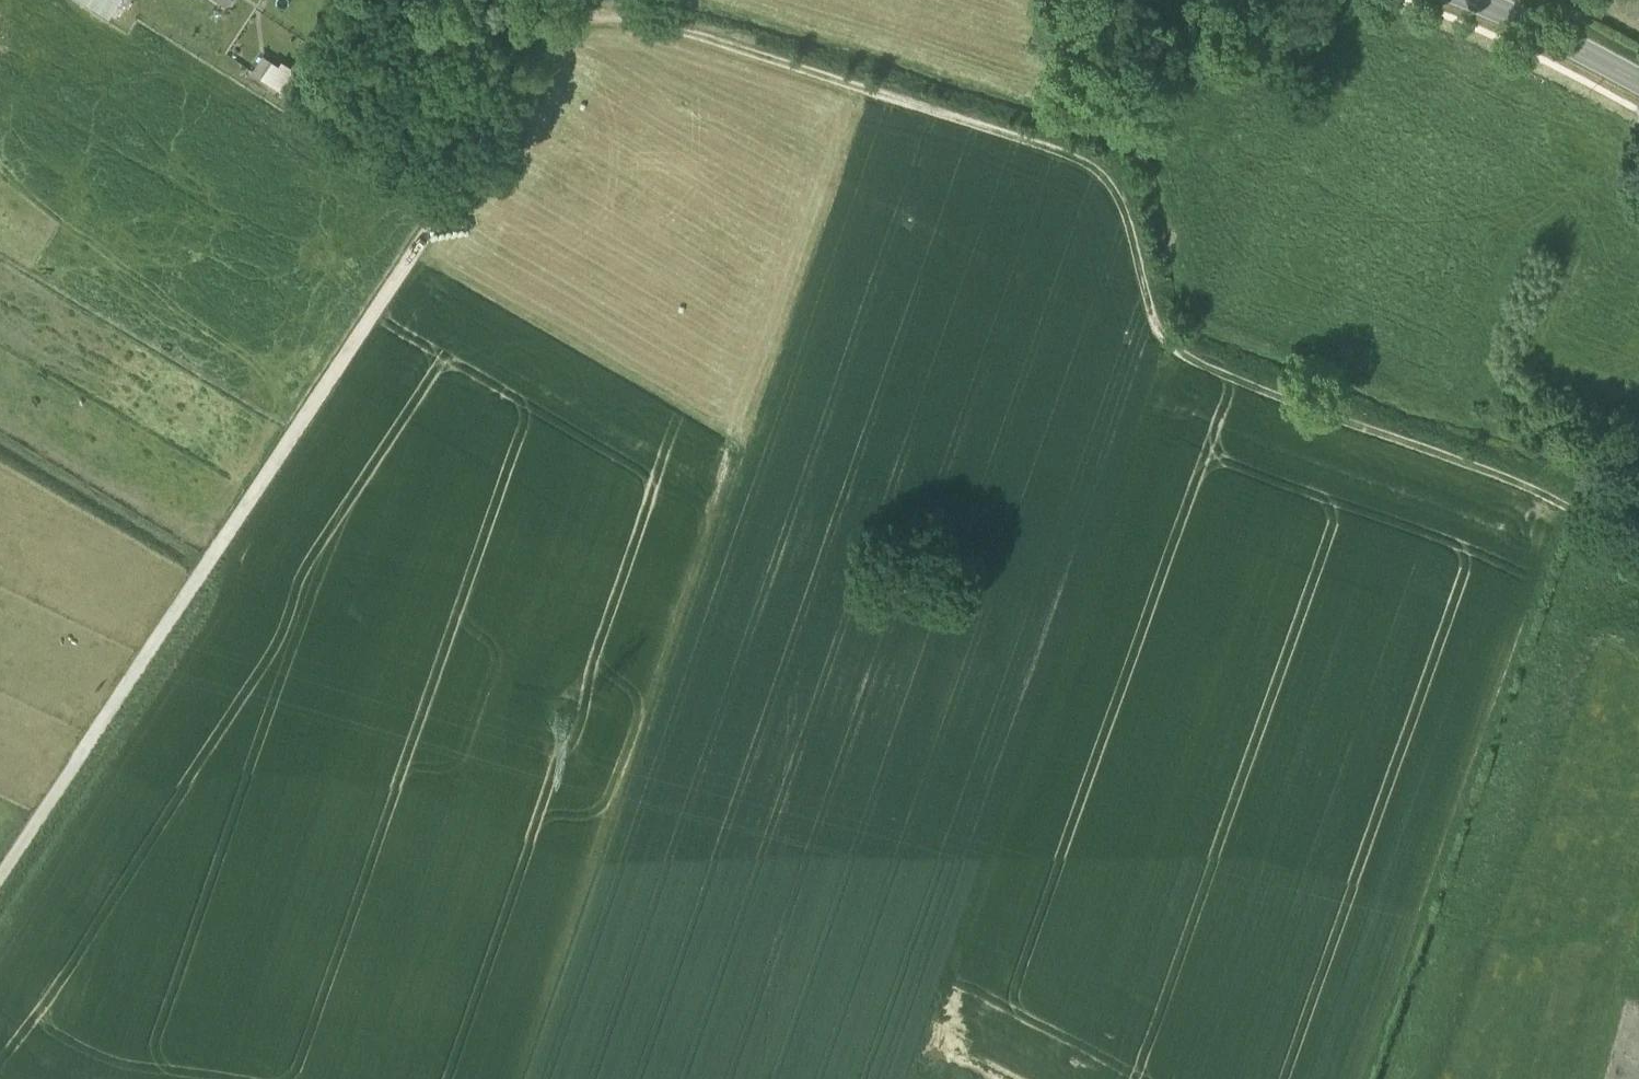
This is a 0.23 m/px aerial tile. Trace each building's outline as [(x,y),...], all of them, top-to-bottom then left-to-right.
[(107,19),(120,0),(79,0),(107,19)] [(1602,18),(1607,8),(1593,0),(1585,0),(1582,7),(1602,18)] [(252,72),(262,78),(272,63),(263,57),(252,72)] [(283,70),(273,85),(290,96),(304,75),(282,61),(278,67),(283,70)] [(262,78),(273,85),(283,70),(278,67),(272,63),(262,78)]
